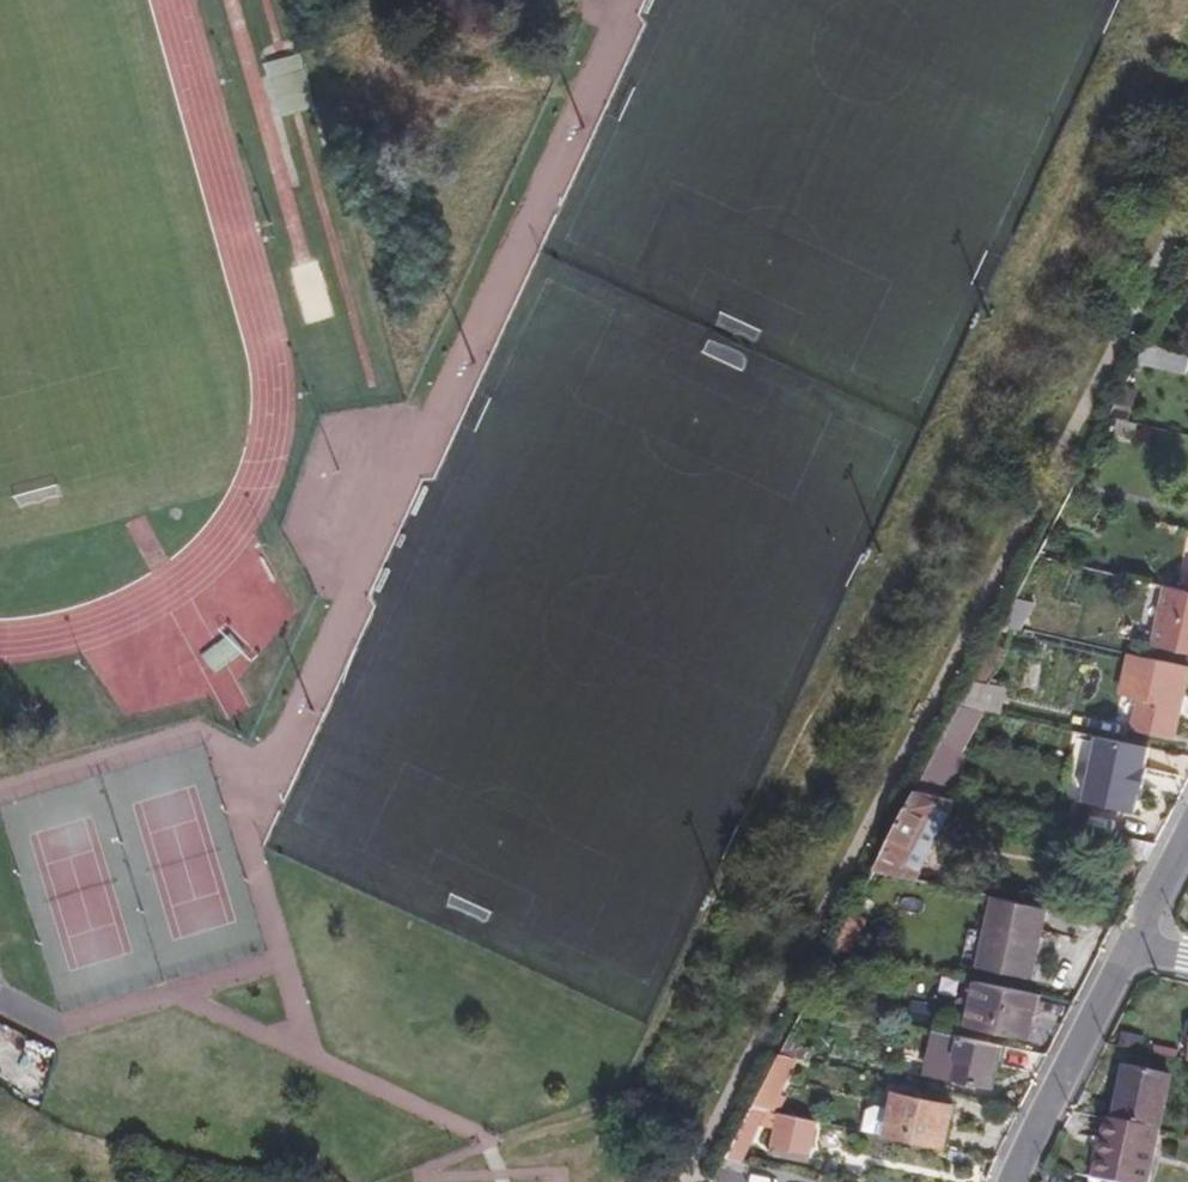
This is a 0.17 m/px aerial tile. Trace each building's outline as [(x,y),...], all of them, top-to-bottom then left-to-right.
[(1187,368),(1187,352),(1146,342),(1136,361),(1187,373),(1187,368)] [(1129,438),(1132,424),(1113,420),(1109,433),(1129,438)] [(1131,477),(1131,466),(1122,461),(1113,466),(1112,476),(1120,481),(1131,477)] [(1141,585),(1131,636),(1187,647),(1187,595),(1185,594),(1141,585)] [(1016,630),(1026,610),(1009,602),(997,626),(1016,630)] [(999,628),(962,703),(978,706),(1000,713),(1006,686),(985,681),(1008,631),(999,628)] [(1173,699),(1181,666),(1128,655),(1121,692),(1132,694),(1125,726),(1166,734),(1173,699)] [(962,703),(916,789),(933,793),(978,706),(962,703)] [(1139,771),(1144,750),(1095,738),(1080,803),(1130,814),(1134,794),(1137,794),(1139,784),(1142,771),(1139,771)] [(886,847),(874,870),(920,880),(924,873),(922,872),(960,799),(933,793),(916,789),(895,830),(894,847),(886,847)] [(1102,855),(1141,864),(1151,844),(1107,834),(1102,855)] [(1038,938),(1044,908),(990,896),(975,967),(1024,978),(1029,958),(1034,937),(1038,938)] [(853,908),(830,951),(846,955),(867,915),(853,908)] [(1033,1016),(1038,995),(972,981),(963,1025),(1028,1039),(1033,1016)] [(1177,1064),(1183,1065),(1187,1044),(1187,1020),(1177,1064)] [(993,1067),(998,1045),(933,1031),(924,1070),(989,1084),(993,1067)] [(1135,1053),(1137,1040),(1112,1034),(1109,1048),(1135,1053)] [(781,1044),(775,1056),(777,1056),(794,1060),(803,1062),(806,1053),(781,1044)] [(768,1109),(794,1060),(777,1056),(752,1103),(768,1109)] [(1115,1089),(1107,1121),(1150,1130),(1162,1079),(1119,1069),(1115,1089)] [(882,1137),(941,1150),(947,1121),(950,1107),(892,1094),(882,1137)] [(748,1108),(722,1159),(734,1162),(753,1126),(770,1130),(766,1153),(801,1159),(803,1160),(805,1146),(808,1128),(771,1121),(773,1113),(748,1108)] [(1100,1119),(1093,1151),(1086,1180),(1096,1181),(1139,1181),(1150,1130),(1107,1121),(1100,1119)] [(801,1159),(766,1153),(760,1151),(758,1161),(799,1170),(801,1159)] [(0,1166),(0,1181),(11,1181),(0,1166)]
